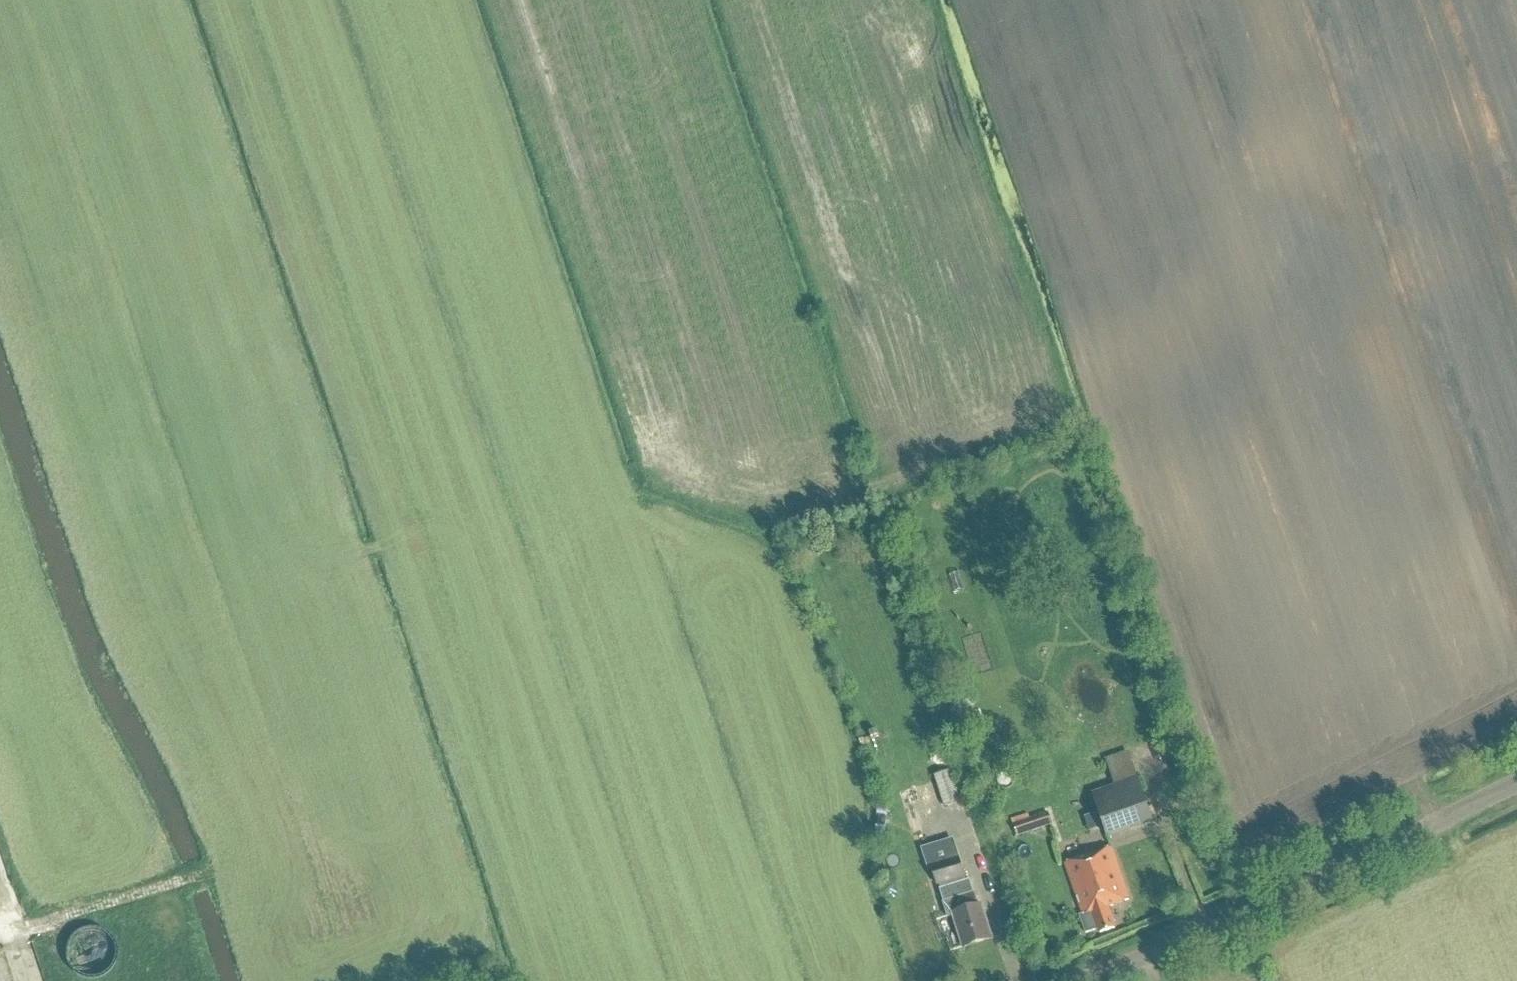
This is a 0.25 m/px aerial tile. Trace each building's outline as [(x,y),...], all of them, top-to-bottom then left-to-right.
[(1137,743),(1116,749),(1123,772),(1143,767),(1137,743)] [(933,778),(942,807),(958,802),(948,773),(933,778)] [(1138,779),(1092,795),(1106,836),(1152,820),(1138,779)] [(1049,826),(1045,815),(1013,825),(1017,837),(1049,826)] [(965,878),(959,859),(952,839),(919,850),(926,871),(933,869),(938,886),(965,878)] [(1107,908),(1129,900),(1111,848),(1065,864),(1083,916),(1080,917),(1086,934),(1099,930),(1100,934),(1115,929),(1107,908)] [(964,948),(991,939),(981,906),(978,907),(974,894),(944,903),(948,918),(953,916),(964,948)] [(90,954),(117,935),(103,914),(76,933),(90,954)]
